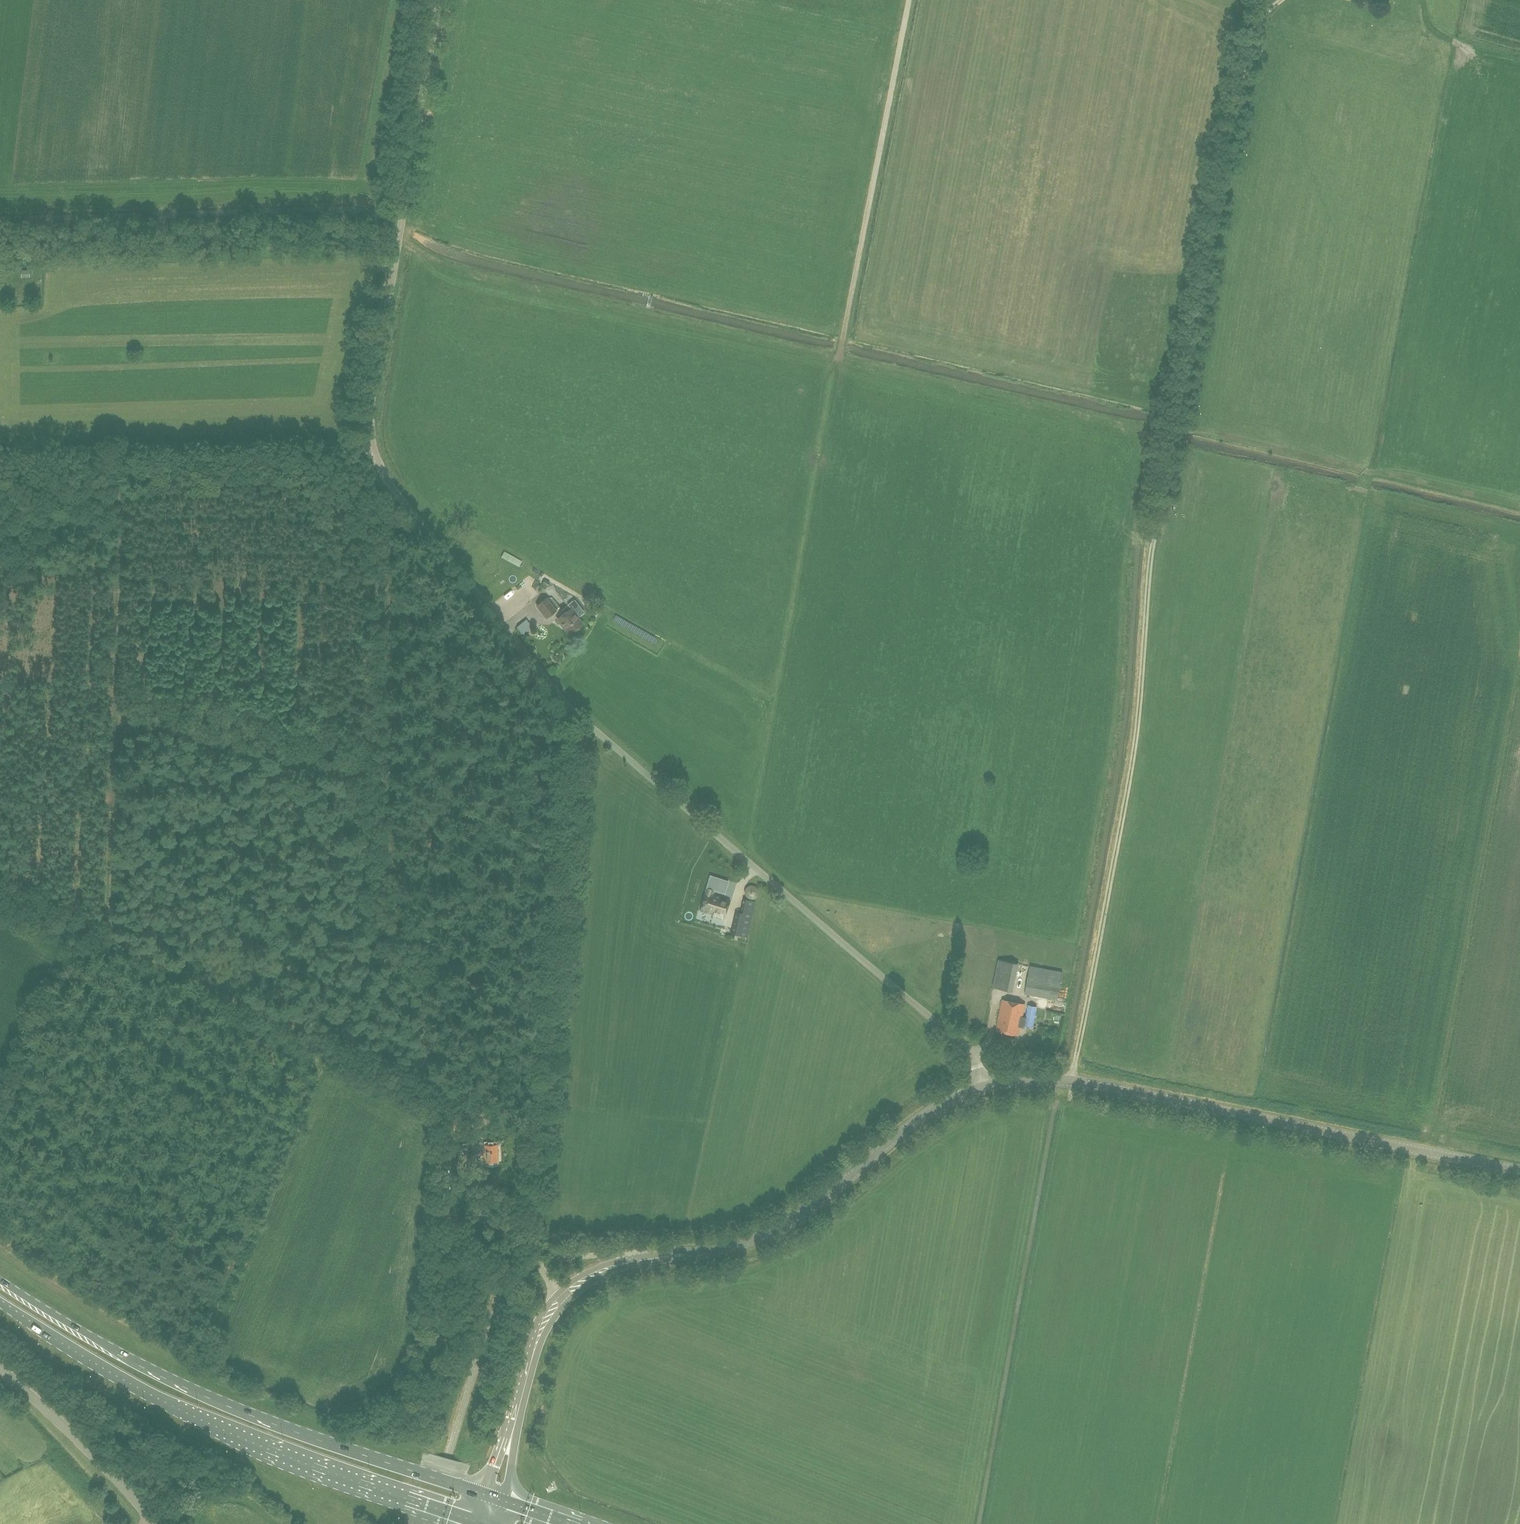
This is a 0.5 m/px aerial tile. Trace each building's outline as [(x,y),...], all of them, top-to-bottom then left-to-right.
[(537,605),(547,618),(556,611),(547,598),(537,605)] [(557,619),(570,634),(583,624),(571,608),(557,619)] [(710,911),(713,913),(711,919),(721,923),(723,916),(725,916),(730,900),(712,894),(715,885),(726,889),(728,881),(710,875),(700,910),(709,913),(710,911)] [(736,912),(731,934),(747,937),(755,902),(743,899),(740,913),(736,912)] [(994,962),(990,989),(1006,992),(1008,977),(1014,978),(1016,965),(994,962)] [(1030,966),(1025,993),(1057,1000),(1063,972),(1030,966)] [(997,1030),(1018,1034),(1020,1026),(1024,1027),(1025,1025),(1033,1026),(1037,1007),(1028,1005),(1026,1017),(1022,1016),(1024,1004),(1003,1000),(997,1030)] [(485,1154),(485,1161),(497,1161),(497,1145),(482,1145),(482,1142),(472,1142),(472,1154),(485,1154)]
